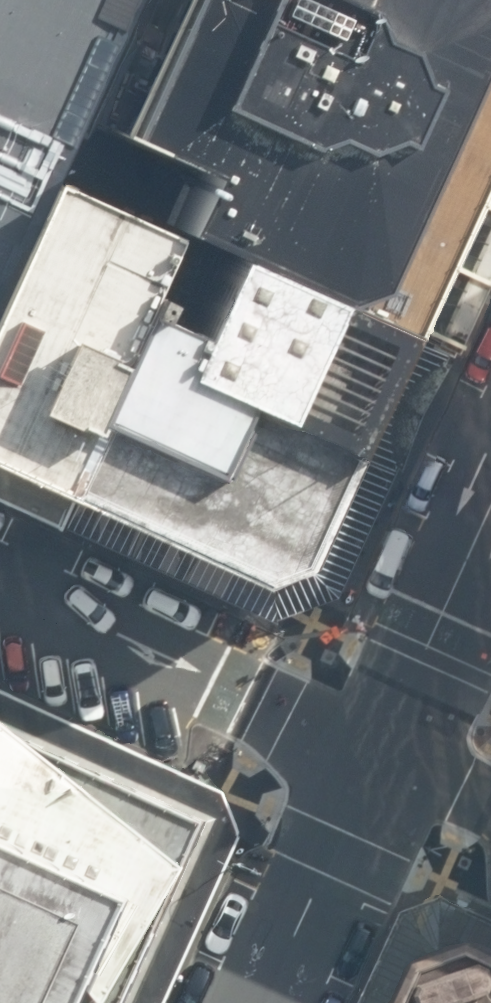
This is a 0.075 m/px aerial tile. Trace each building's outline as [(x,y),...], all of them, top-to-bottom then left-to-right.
[(66,174),(148,0),(0,0),(0,322),(66,174)] [(66,174),(195,231),(258,251),(437,329),(490,214),(490,0),(148,0),(66,174)] [(195,231),(66,174),(0,322),(0,457),(79,492),(170,287),(195,231)] [(203,369),(382,448),(437,329),(258,251),(223,328),(203,369)] [(170,287),(79,492),(77,496),(278,587),(326,572),(382,448),(203,369),(223,328),(179,309),(186,294),(170,287)] [(241,835),(239,829),(225,794),(0,692),(0,728),(214,825),(133,1002),(165,1002),(241,835)] [(214,825),(0,728),(0,1002),(133,1002),(214,825)] [(467,945),(415,967),(398,1002),(490,1002),(490,956),(467,945)]
